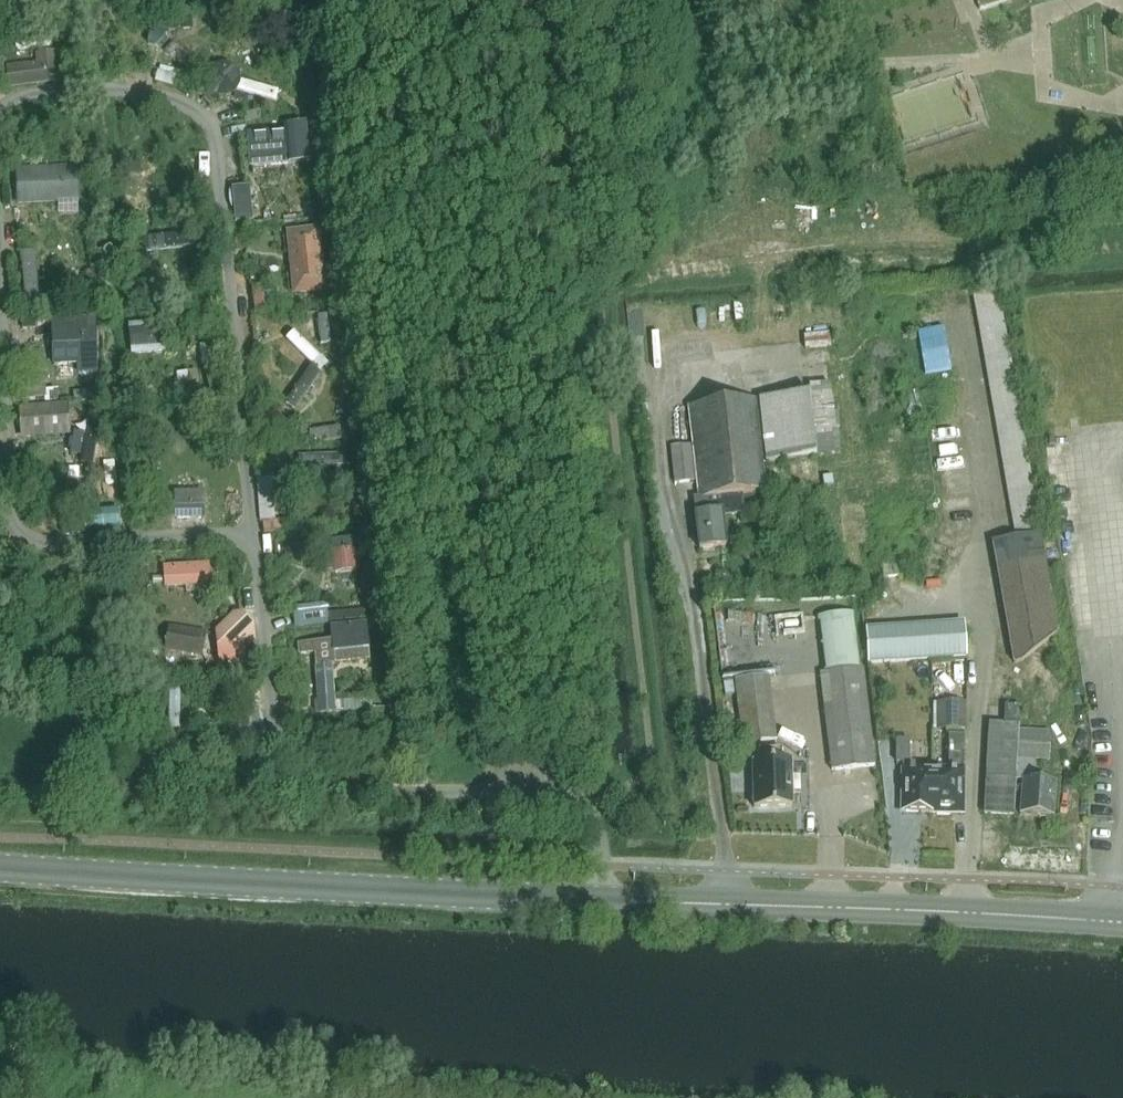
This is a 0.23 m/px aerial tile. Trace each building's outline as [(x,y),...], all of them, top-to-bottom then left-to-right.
[(851,0),(839,0),(842,9),(853,6),(851,0)] [(1008,0),(977,0),(980,10),(1008,0)] [(157,39),(197,37),(196,18),(156,20),(157,39)] [(37,66),(4,69),(5,85),(60,80),(57,49),(35,51),(37,66)] [(283,90),(239,84),(237,93),(282,99),(283,90)] [(242,109),(230,110),(231,123),(243,122),(242,109)] [(266,112),(248,114),(248,123),(267,121),(266,112)] [(280,131),(246,135),(250,172),(284,168),(280,131)] [(78,166),(17,168),(18,206),(79,204),(78,166)] [(249,187),(232,189),(235,223),(253,222),(249,187)] [(317,229),(283,232),(290,296),(323,293),(317,229)] [(192,244),(190,233),(150,239),(152,250),(192,244)] [(36,253),(22,254),(24,302),(38,302),(36,253)] [(973,301),(999,296),(997,284),(971,289),(973,301)] [(266,287),(256,288),(256,315),(267,315),(266,287)] [(973,301),(975,313),(1001,308),(999,296),(973,301)] [(977,325),(1003,320),(1001,308),(975,313),(977,325)] [(312,316),(311,337),(334,338),(335,317),(312,316)] [(839,320),(809,321),(810,345),(840,344),(839,320)] [(977,325),(979,337),(1005,332),(1003,320),(977,325)] [(96,372),(94,321),(51,323),(53,365),(78,364),(78,373),(96,372)] [(166,322),(130,322),(129,335),(165,335),(166,322)] [(956,369),(950,326),(924,330),(930,372),(956,369)] [(296,333),(286,343),(321,373),(330,363),(296,333)] [(169,342),(133,342),(133,356),(169,355),(169,342)] [(985,373),(1011,368),(1009,356),(983,361),(985,373)] [(985,373),(988,385),(1013,380),(1011,368),(985,373)] [(198,371),(177,373),(179,392),(200,391),(198,371)] [(310,372),(285,408),(294,414),(319,377),(310,372)] [(817,456),(840,453),(838,432),(836,430),(831,384),(809,386),(810,393),(759,399),(766,464),(817,458),(817,456)] [(743,494),(767,492),(756,400),(688,408),(692,445),(670,447),(674,484),(696,482),(698,498),(693,498),(694,515),(698,550),(727,547),(724,517),(745,515),(743,494)] [(65,406),(21,409),(23,440),(68,437),(65,406)] [(101,414),(90,413),(87,439),(98,440),(101,414)] [(310,463),(346,463),(346,428),(327,427),(326,454),(311,453),(310,463)] [(998,445),(1024,441),(1022,428),(996,433),(998,445)] [(82,434),(74,433),(74,454),(82,454),(82,434)] [(998,445),(1000,457),(1026,453),(1024,441),(998,445)] [(87,442),(84,464),(94,465),(96,444),(87,442)] [(1002,469),(1028,465),(1026,453),(1000,457),(1002,469)] [(1002,469),(1004,481),(1030,477),(1028,465),(1002,469)] [(295,519),(281,519),(279,476),(264,476),(266,529),(295,528),(295,519)] [(1007,493),(1032,489),(1030,477),(1004,481),(1007,493)] [(205,493),(173,494),(173,519),(206,519),(205,493)] [(1011,517),(1013,529),(1039,525),(1037,513),(1011,517)] [(1013,529),(1015,541),(1041,536),(1039,525),(1013,529)] [(1041,536),(1015,541),(991,546),(1013,665),(1021,664),(1057,633),(1041,536)] [(362,547),(338,548),(339,571),(363,570),(362,547)] [(883,578),(899,577),(897,557),(881,558),(883,578)] [(205,568),(170,571),(172,590),(206,587),(205,568)] [(291,611),(294,630),(347,623),(344,604),(291,611)] [(237,612),(214,639),(230,652),(252,625),(237,612)] [(860,669),(853,613),(818,617),(824,673),(820,674),(831,771),(876,766),(865,669),(860,669)] [(965,658),(963,624),(866,630),(869,665),(965,658)] [(360,627),(327,636),(332,656),(365,646),(360,627)] [(334,667),(321,668),(316,668),(319,714),(337,713),(334,667)] [(743,746),(776,744),(768,676),(735,680),(743,746)] [(183,693),(171,693),(170,733),(182,734),(183,693)] [(378,706),(376,695),(342,701),(343,711),(378,706)] [(964,703),(935,703),(935,730),(964,730),(964,703)] [(1020,707),(1005,706),(1004,725),(989,724),(984,814),(1014,816),(1020,707)] [(262,713),(248,714),(249,742),(264,742),(262,713)] [(1057,784),(1034,782),(1037,760),(1049,761),(1052,733),(1020,730),(1017,758),(1019,758),(1017,781),(1022,781),(1020,815),(1055,819),(1057,784)] [(948,769),(932,768),(930,815),(965,816),(965,765),(963,765),(963,734),(948,734),(948,769)] [(923,815),(930,815),(932,768),(915,767),(915,763),(909,763),(910,741),(896,740),(896,764),(902,763),(901,812),(923,813),(923,815)] [(759,763),(753,764),(754,809),(791,807),(790,761),(782,762),(781,752),(759,753),(759,763)]
